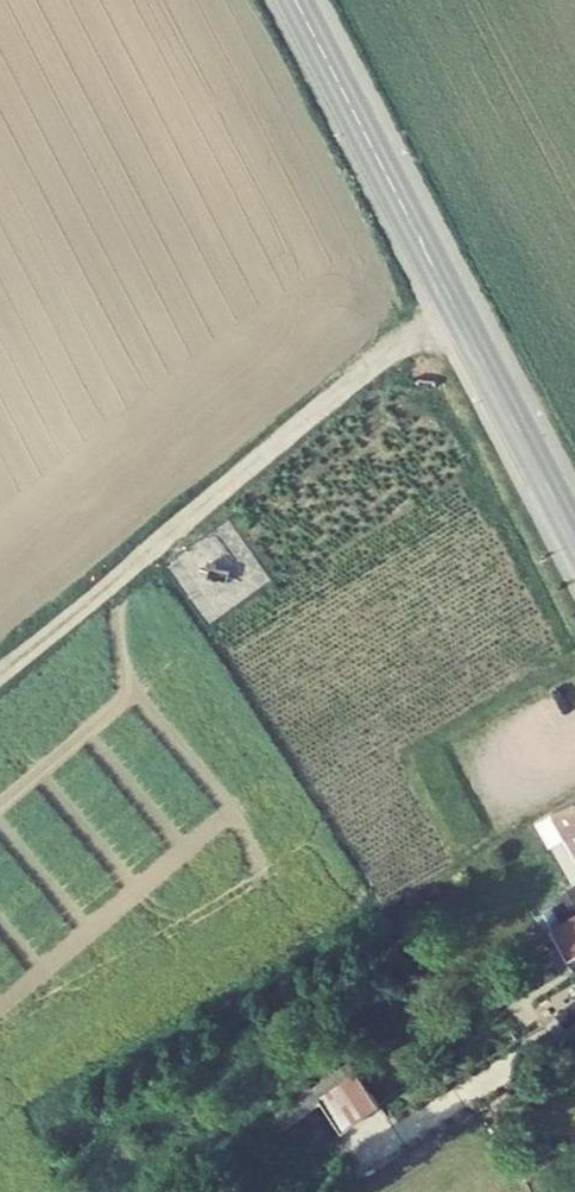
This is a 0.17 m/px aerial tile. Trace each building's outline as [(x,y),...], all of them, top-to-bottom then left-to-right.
[(553,810),(568,836),(574,848),(574,798),(553,810)] [(535,820),(550,846),(568,836),(553,810),(535,820)] [(554,929),(563,946),(574,966),(574,965),(574,917),(554,929)] [(564,974),(574,968),(574,966),(563,946),(551,952),(564,974)] [(357,1072),(349,1061),(275,1113),(286,1128),(321,1102),(320,1099),(357,1072)] [(321,1102),(342,1130),(380,1103),(357,1072),(320,1099),(321,1102)]
